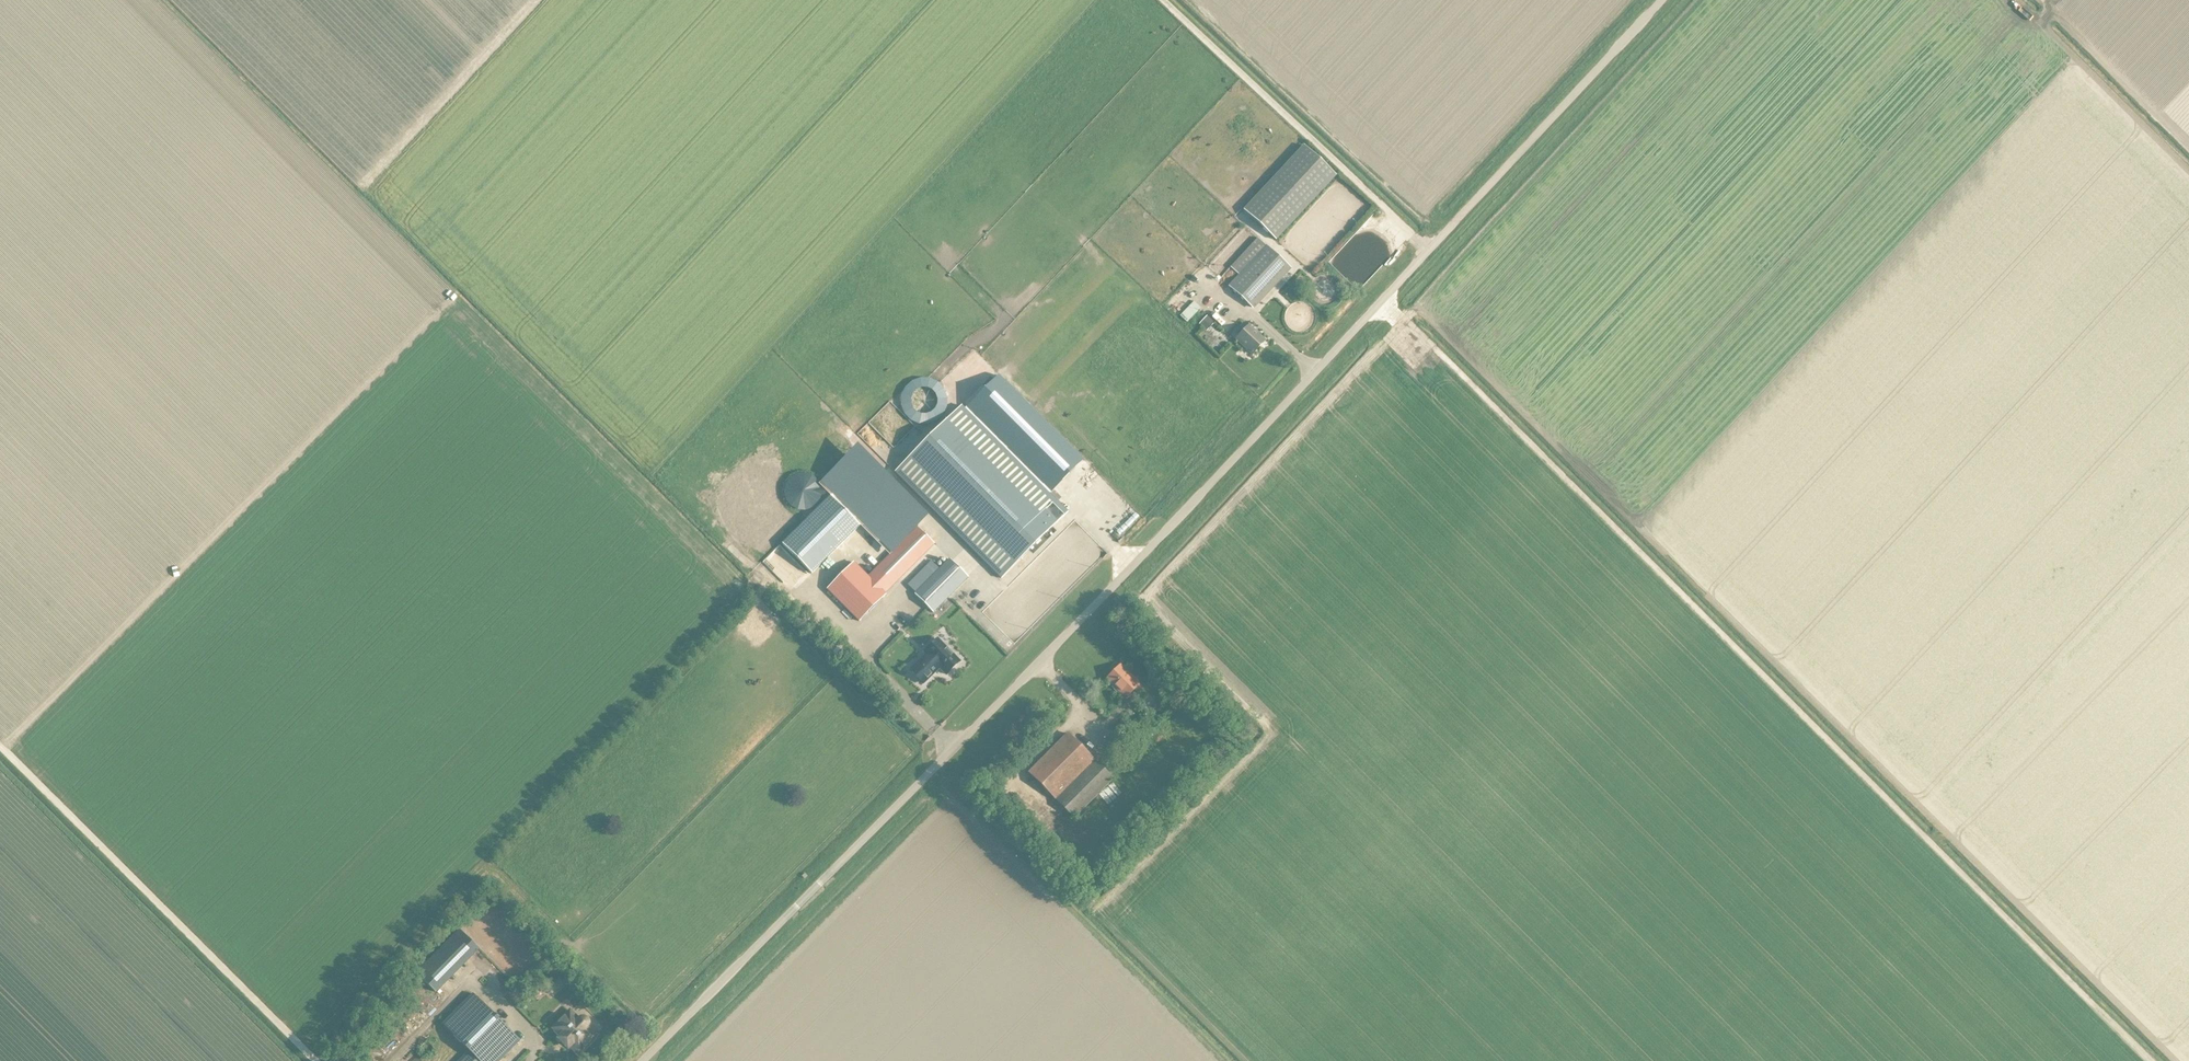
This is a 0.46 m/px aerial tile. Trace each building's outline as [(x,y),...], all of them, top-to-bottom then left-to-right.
[(1241,212),(1273,242),(1333,177),(1301,147),(1241,212)] [(1239,279),(1228,290),(1249,309),(1286,269),(1256,241),(1229,270),(1239,279)] [(1234,341),(1250,356),(1263,342),(1247,327),(1234,341)] [(1012,393),(978,426),(1056,504),(1089,470),(1012,393)] [(893,474),(999,580),(1065,514),(1065,513),(1056,504),(978,426),(960,408),(893,474)] [(780,546),(809,575),(857,527),(828,498),(780,546)] [(825,591),(857,623),(883,596),(882,595),(890,586),(891,586),(932,545),(915,528),(865,578),(851,564),(825,591)] [(912,595),(931,614),(966,579),(947,561),(912,595)] [(908,672),(921,685),(937,669),(944,676),(956,663),(934,641),(921,654),(924,656),(908,672)] [(1104,681),(1123,700),(1137,685),(1118,666),(1104,681)] [(1112,730),(1121,739),(1131,730),(1121,720),(1112,730)] [(1026,774),(1072,819),(1110,780),(1065,735),(1026,774)] [(414,974),(433,993),(476,949),(457,930),(414,974)] [(467,1052),(458,1060),(498,1060),(517,1042),(471,996),(441,1026),(467,1052)] [(576,1022),(568,1013),(551,1030),(560,1039),(558,1040),(560,1042),(565,1046),(564,1046),(566,1048),(568,1046),(576,1055),(593,1038),(585,1030),(585,1029),(586,1028),(586,1027),(586,1026),(586,1025),(586,1024),(586,1023),(585,1022),(584,1021),(583,1020),(582,1020),(581,1020),(580,1020),(578,1020),(578,1021),(577,1021),(576,1022)]
